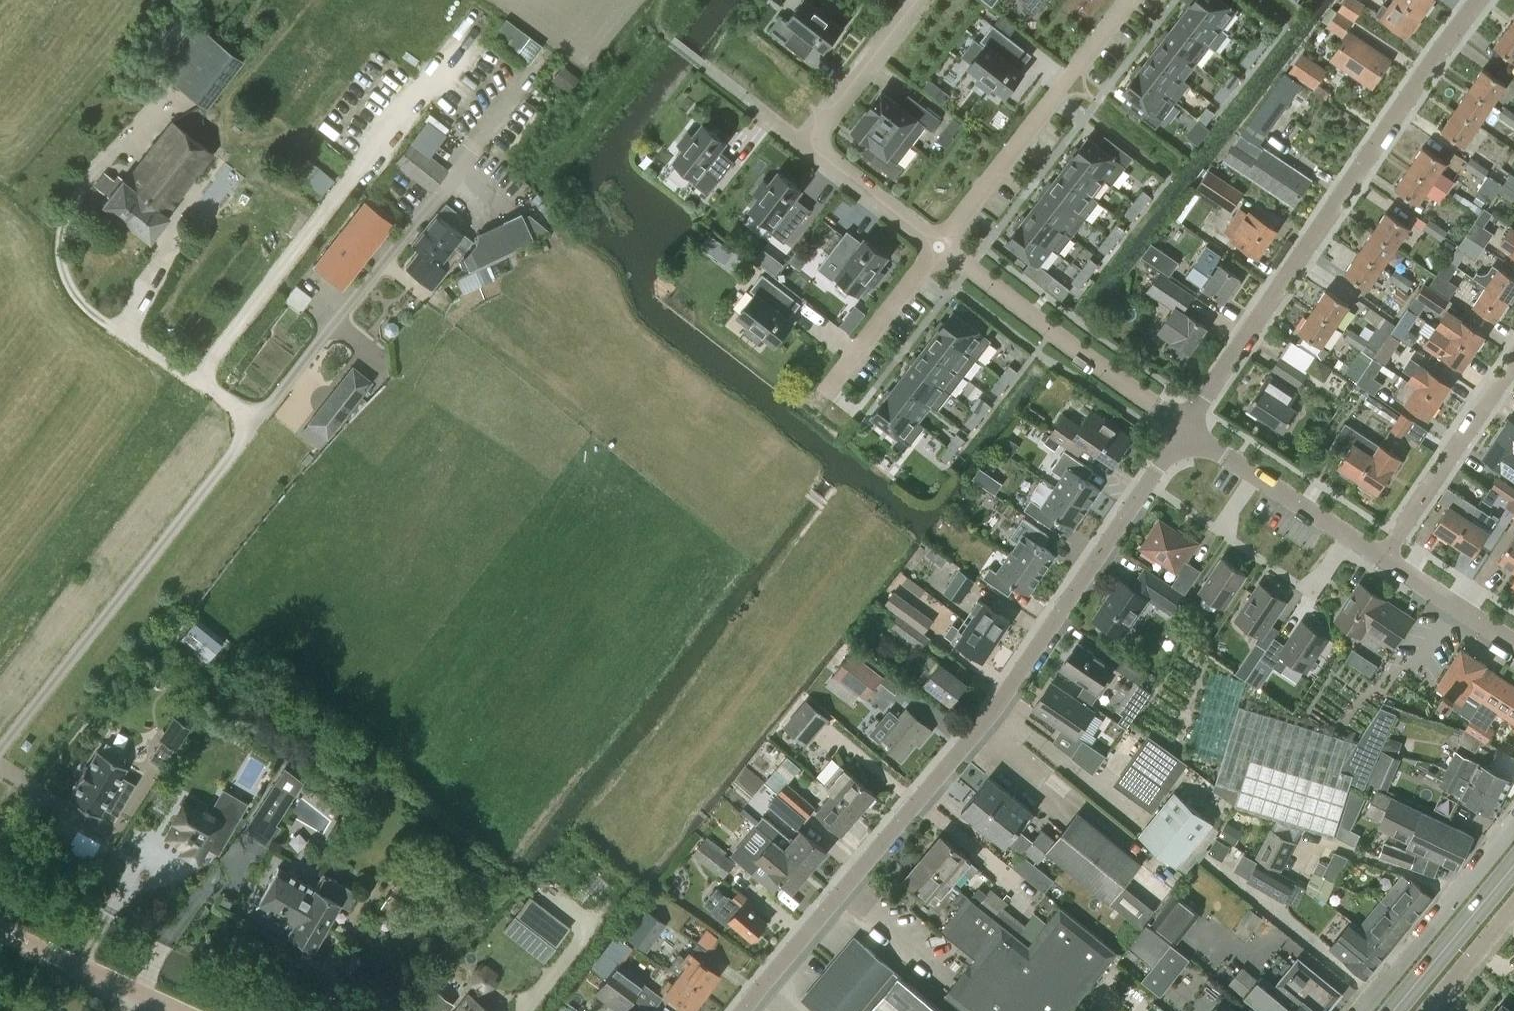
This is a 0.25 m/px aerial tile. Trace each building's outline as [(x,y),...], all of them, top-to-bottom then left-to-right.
[(785,42),(805,58),(817,43),(824,48),(824,49),(825,49),(826,48),(826,47),(827,48),(827,47),(827,46),(840,29),(841,29),(842,28),(841,28),(842,27),(842,28),(843,27),(842,26),(830,18),(834,12),(835,13),(835,12),(834,11),(823,3),(823,2),(822,2),(822,3),(818,8),(808,0),(804,0),(804,1),(791,18),(790,18),(789,19),(790,19),(789,20),(782,14),(769,30),(785,42)] [(1046,0),(1026,0),(1027,1),(1023,6),(1034,15),(1046,0)] [(1188,1),(1222,28),(1236,10),(1231,5),(1230,4),(1230,5),(1224,0),(1188,0),(1188,1)] [(1337,10),(1354,21),(1365,5),(1358,0),(1344,0),(1337,10)] [(1421,16),(1398,0),(1386,0),(1385,2),(1377,12),(1381,15),(1407,35),(1421,16)] [(1421,16),(1433,0),(1398,0),(1421,16)] [(1179,21),(1178,21),(1209,45),(1222,28),(1188,1),(1183,7),(1187,11),(1179,20),(1178,21),(1179,21)] [(1337,10),(1337,11),(1333,8),(1323,21),(1327,24),(1327,25),(1343,36),(1354,21),(1337,10)] [(504,46),(527,64),(542,45),(505,17),(498,27),(511,36),(504,46)] [(1166,29),(1161,35),(1196,62),(1209,45),(1178,21),(1178,22),(1178,21),(1177,22),(1177,23),(1170,32),(1166,29)] [(981,41),(986,44),(986,45),(985,45),(985,46),(972,64),(971,63),(971,64),(971,65),(970,65),(969,66),(970,67),(970,66),(982,75),(978,80),(977,81),(978,82),(989,90),(989,91),(990,91),(991,90),(994,85),(1006,94),(1007,95),(1007,94),(1008,93),(1009,92),(1008,92),(1022,75),(1023,74),(1023,73),(1024,72),(1023,71),(1023,72),(1016,66),(1027,50),(994,24),(981,41)] [(1509,25),(1494,45),(1513,60),(1513,28),(1509,25)] [(1333,59),(1373,86),(1390,59),(1351,33),(1333,59)] [(1152,55),(1183,79),(1183,78),(1196,62),(1161,35),(1156,42),(1160,45),(1153,54),(1152,55)] [(211,37),(177,81),(204,103),(239,57),(217,41),(211,37)] [(1250,49),(1258,55),(1267,43),(1259,37),(1250,49)] [(1258,55),(1250,49),(1241,61),(1249,67),(1258,55)] [(1327,71),(1303,54),(1292,70),(1316,87),(1327,71)] [(1140,63),(1135,69),(1176,102),(1190,84),(1183,78),(1183,79),(1152,55),(1152,56),(1151,55),(1151,56),(1151,57),(1144,66),(1140,63)] [(563,62),(551,77),(568,90),(580,75),(563,62)] [(1484,68),(1470,88),(1493,104),(1507,83),(1484,68)] [(1176,102),(1135,69),(1130,76),(1134,79),(1127,88),(1126,88),(1125,89),(1126,89),(1125,90),(1124,91),(1125,91),(1149,109),(1142,118),(1155,128),(1176,102)] [(1224,84),(1232,90),(1241,78),(1233,72),(1224,84)] [(1244,134),(1227,158),(1292,202),(1297,194),(1299,196),(1301,193),(1300,192),(1310,179),(1259,144),(1302,83),(1286,72),(1243,133),(1244,134)] [(924,87),(936,97),(942,88),(930,79),(924,87)] [(1232,90),(1224,84),(1215,96),(1223,102),(1232,90)] [(1470,88),(1456,108),(1479,124),(1493,104),(1470,88)] [(868,109),(868,110),(913,144),(914,143),(913,143),(926,126),(932,130),(941,119),(917,101),(909,112),(882,91),(881,93),(880,93),(879,94),(880,94),(879,95),(878,96),(869,109),(868,108),(868,109)] [(1198,118),(1206,125),(1215,113),(1207,106),(1198,118)] [(1513,114),(1513,113),(1506,107),(1500,116),(1508,122),(1513,114)] [(1465,145),(1479,124),(1456,108),(1442,129),(1465,145)] [(879,150),(871,160),(895,178),(904,167),(898,163),(911,146),(912,146),(912,145),(913,144),(868,110),(867,110),(866,111),(867,111),(853,130),(854,130),(855,131),(854,131),(855,132),(856,131),(868,141),(869,142),(870,142),(870,143),(879,150)] [(953,136),(962,124),(954,117),(945,129),(953,136)] [(172,120),(141,161),(155,172),(151,178),(153,180),(138,201),(131,195),(123,206),(124,207),(118,215),(149,240),(168,215),(166,213),(213,153),(172,120)] [(709,194),(719,181),(735,161),(720,149),(726,142),(727,141),(726,140),(725,141),(725,140),(724,139),(707,126),(707,125),(706,124),(706,125),(705,124),(704,123),(703,124),(704,124),(695,136),(690,132),(690,131),(689,131),(688,132),(680,143),(679,143),(679,144),(680,144),(685,148),(676,159),(675,160),(676,161),(677,161),(677,162),(678,162),(695,175),(695,176),(696,177),(696,176),(697,177),(696,177),(697,178),(694,183),(709,194)] [(1071,152),(1105,179),(1112,185),(1126,166),(1133,156),(1107,136),(1100,146),(1089,137),(1090,137),(1089,136),(1088,137),(1088,138),(1087,138),(1087,139),(1080,149),(1076,145),(1071,152)] [(395,162),(430,190),(446,170),(411,142),(395,162)] [(1454,181),(1439,171),(1446,161),(1423,146),(1409,167),(1447,192),(1454,181)] [(1062,172),(1092,196),(1105,179),(1071,152),(1066,158),(1070,162),(1063,171),(1062,170),(1062,171),(1062,172)] [(322,192),(335,178),(308,153),(295,167),(322,192)] [(1465,167),(1474,173),(1480,164),(1471,157),(1468,162),(1465,167)] [(103,203),(118,215),(124,207),(123,206),(131,195),(138,201),(153,180),(151,178),(155,172),(141,161),(126,181),(122,178),(121,180),(117,176),(114,180),(104,173),(96,184),(109,195),(103,203)] [(1489,170),(1480,164),(1474,173),(1483,179),(1486,174),(1489,170)] [(1440,203),(1447,192),(1409,167),(1395,187),(1418,203),(1425,192),(1440,203)] [(1495,168),(1490,175),(1502,184),(1503,183),(1507,177),(1495,168)] [(1209,170),(1203,178),(1198,186),(1231,209),(1242,192),(1210,170),(1209,170)] [(752,208),(751,208),(751,209),(752,209),(753,209),(752,210),(753,211),(754,210),(771,224),(772,225),(772,224),(773,225),(769,230),(785,243),(811,209),(795,197),(801,190),(802,190),(802,189),(801,188),(800,188),(801,187),(800,187),(799,187),(782,174),(782,173),(781,173),(780,172),(781,172),(780,171),(779,172),(770,184),(765,180),(766,180),(765,179),(764,180),(756,191),(755,191),(754,192),(755,193),(756,192),(761,196),(752,208)] [(1049,180),(1044,186),(1086,218),(1099,201),(1092,196),(1062,172),(1061,172),(1060,173),(1061,173),(1053,183),(1049,180)] [(1513,201),(1513,174),(1510,172),(1507,177),(1503,183),(1504,184),(1499,191),(1513,201)] [(1486,174),(1483,179),(1484,180),(1478,190),(1493,199),(1502,185),(1486,174)] [(1035,206),(1073,235),(1086,218),(1044,186),(1039,193),(1043,196),(1036,205),(1035,206)] [(1134,201),(1143,208),(1152,196),(1144,189),(1134,201)] [(1143,208),(1134,201),(1125,213),(1133,220),(1143,208)] [(315,264),(343,287),(394,225),(367,202),(315,264)] [(469,244),(472,240),(449,222),(457,211),(446,202),(437,213),(437,212),(426,227),(448,242),(451,238),(465,249),(469,244)] [(1023,214),(1018,220),(1052,247),(1059,252),(1073,235),(1035,206),(1035,207),(1034,206),(1034,207),(1034,208),(1027,217),(1023,214)] [(184,219),(196,229),(204,217),(193,208),(184,219)] [(1484,208),(1466,235),(1484,247),(1493,233),(1484,227),(1493,214),(1484,208)] [(1235,235),(1232,239),(1258,256),(1276,229),(1250,212),(1248,215),(1241,211),(1227,230),(1235,235)] [(1387,211),(1373,232),(1396,247),(1410,227),(1387,211)] [(450,273),(453,280),(456,278),(474,270),(489,264),(517,251),(514,246),(532,237),(548,230),(529,214),(523,217),(521,213),(478,233),(475,243),(463,258),(458,261),(461,269),(450,273)] [(1424,228),(1433,234),(1439,225),(1430,219),(1424,228)] [(1054,276),(1039,264),(1052,247),(1018,220),(1013,227),(1017,230),(1010,239),(1009,239),(1009,240),(1008,241),(1008,240),(1007,241),(1008,242),(1009,242),(1032,260),(1024,270),(1046,287),(1054,276)] [(1108,236),(1116,242),(1125,230),(1117,223),(1108,236)] [(1448,231),(1439,225),(1433,234),(1441,240),(1445,235),(1459,245),(1465,236),(1451,227),(1448,231)] [(1509,251),(1508,253),(1513,256),(1513,228),(1511,226),(1500,244),(1510,251),(1509,251)] [(426,227),(414,241),(412,243),(420,249),(406,266),(432,288),(447,270),(446,269),(454,259),(456,260),(464,251),(463,251),(465,249),(451,238),(448,242),(426,227)] [(1373,232),(1360,251),(1382,267),(1396,247),(1373,232)] [(858,292),(860,293),(860,292),(860,291),(869,280),(874,284),(875,285),(875,284),(884,273),(885,272),(884,271),(883,271),(878,267),(887,256),(888,256),(888,255),(887,255),(886,254),(887,254),(886,253),(885,254),(868,240),(867,239),(866,239),(867,239),(866,238),(865,239),(859,246),(844,234),(828,255),(844,266),(838,274),(837,274),(837,275),(838,276),(839,276),(838,276),(839,277),(840,277),(857,290),(857,291),(858,291),(859,292),(858,292)] [(1475,260),(1484,247),(1466,235),(1465,236),(1459,245),(1448,261),(1456,266),(1465,253),(1475,260)] [(1116,242),(1108,236),(1099,247),(1107,254),(1116,242)] [(1220,263),(1219,265),(1216,263),(1222,254),(1207,244),(1186,273),(1201,284),(1203,282),(1206,284),(1205,286),(1225,300),(1240,277),(1220,263)] [(1179,261),(1156,245),(1147,259),(1170,275),(1179,261)] [(1369,287),(1382,267),(1360,251),(1346,271),(1369,287)] [(797,253),(789,262),(800,270),(807,261),(797,253)] [(774,258),(766,269),(776,277),(784,266),(774,258)] [(1081,270),(1090,276),(1099,264),(1091,258),(1081,270)] [(1457,267),(1456,266),(1448,261),(1447,260),(1429,285),(1449,298),(1458,286),(1449,280),(1457,267)] [(489,264),(474,270),(481,285),(496,278),(489,264)] [(1485,286),(1508,301),(1511,303),(1513,299),(1513,277),(1498,266),(1497,267),(1493,264),(1489,270),(1488,272),(1486,273),(1485,273),(1483,274),(1481,274),(1480,273),(1477,272),(1474,275),(1473,277),(1485,286)] [(1090,276),(1081,270),(1072,282),(1080,288),(1090,276)] [(1389,279),(1398,285),(1404,276),(1396,270),(1389,279)] [(1160,330),(1173,339),(1166,350),(1183,361),(1206,327),(1188,315),(1188,316),(1181,312),(1193,294),(1160,272),(1148,290),(1174,308),(1160,330)] [(801,303),(797,300),(763,273),(751,289),(756,293),(755,294),(754,295),(755,295),(741,312),(740,313),(740,314),(739,314),(739,315),(740,316),(740,315),(751,324),(748,329),(747,329),(746,330),(747,331),(748,331),(759,339),(758,339),(759,340),(760,339),(764,334),(775,343),(776,344),(777,343),(776,343),(777,342),(778,341),(791,324),(792,323),(792,322),(793,322),(794,321),(793,320),(792,321),(789,318),(801,303)] [(1413,282),(1404,276),(1398,285),(1407,291),(1413,282)] [(296,281),(282,298),(300,312),(314,294),(296,281)] [(1425,284),(1419,292),(1416,296),(1440,312),(1448,300),(1425,284)] [(1494,321),(1508,301),(1485,286),(1471,306),(1494,321)] [(1327,289),(1313,309),(1336,325),(1350,304),(1327,289)] [(1409,308),(1392,333),(1402,339),(1419,314),(1409,308)] [(1315,355),(1322,345),(1336,325),(1313,309),(1299,330),(1306,335),(1299,344),(1315,355)] [(1436,328),(1449,336),(1474,352),(1485,335),(1447,310),(1436,328)] [(941,320),(936,326),(978,358),(992,340),(979,331),(979,330),(978,329),(978,330),(955,312),(955,311),(954,311),(953,312),(953,313),(952,312),(952,313),(952,314),(945,323),(941,320)] [(927,346),(964,375),(978,358),(936,326),(931,333),(935,336),(928,345),(927,345),(927,346)] [(1463,370),(1474,352),(1449,336),(1436,328),(1425,345),(1463,370)] [(1354,344),(1360,335),(1351,329),(1345,338),(1354,344)] [(1400,339),(1392,334),(1390,332),(1380,348),(1379,348),(1373,357),(1381,363),(1383,365),(1400,339)] [(1361,349),(1363,350),(1369,341),(1360,335),(1354,344),(1361,349)] [(1289,344),(1281,357),(1272,369),(1297,386),(1306,373),(1307,370),(1325,382),(1334,368),(1292,340),(1289,344)] [(1337,371),(1355,383),(1368,364),(1373,357),(1379,348),(1369,341),(1363,350),(1361,349),(1350,365),(1344,360),(1337,371)] [(915,354),(910,360),(944,387),(944,388),(951,393),(964,375),(927,346),(926,347),(926,346),(925,347),(926,348),(919,357),(915,354)] [(1357,384),(1370,393),(1372,394),(1379,383),(1371,378),(1381,363),(1373,357),(1368,364),(1355,383),(1357,384)] [(944,387),(910,360),(904,367),(908,370),(901,379),(900,380),(901,380),(900,380),(938,410),(942,404),(951,393),(944,388),(944,387)] [(1001,376),(1009,383),(1018,371),(1010,364),(1001,376)] [(1420,364),(1408,381),(1416,386),(1439,403),(1451,385),(1420,364)] [(353,365),(307,422),(327,437),(345,415),(350,419),(358,411),(378,390),(369,384),(372,381),(353,365)] [(1269,375),(1262,386),(1248,407),(1283,430),(1297,410),(1289,405),(1297,394),(1269,375)] [(1009,383),(1001,376),(992,388),(1000,395),(1009,383)] [(1428,419),(1439,403),(1416,386),(1408,381),(1400,376),(1395,383),(1399,386),(1393,395),(1428,419)] [(888,388),(883,394),(918,421),(931,404),(900,380),(900,381),(899,382),(892,391),(888,388)] [(918,421),(883,394),(878,401),(882,404),(875,413),(874,414),(874,415),(873,415),(873,416),(874,416),(897,434),(897,435),(898,435),(911,445),(925,426),(918,421)] [(974,411),(983,417),(992,405),(984,399),(974,411)] [(1064,414),(1050,435),(1060,442),(1078,454),(1084,444),(1113,463),(1122,450),(1125,452),(1131,443),(1128,441),(1131,436),(1092,410),(1081,426),(1064,414)] [(983,417),(974,411),(965,422),(973,429),(983,417)] [(1402,436),(1411,421),(1413,419),(1402,412),(1400,416),(1395,423),(1395,424),(1391,429),(1402,436)] [(1497,437),(1513,449),(1513,423),(1509,420),(1497,437)] [(1355,479),(1358,480),(1373,456),(1374,457),(1381,446),(1346,423),(1330,447),(1344,457),(1338,467),(1342,470),(1340,473),(1353,482),(1355,479)] [(948,445),(956,451),(965,439),(957,433),(948,445)] [(1497,437),(1484,456),(1513,477),(1513,449),(1497,437)] [(956,451),(948,445),(939,457),(947,463),(956,451)] [(1388,451),(1381,446),(1374,457),(1373,456),(1358,480),(1378,494),(1401,459),(1388,451)] [(1063,475),(1056,486),(1087,508),(1100,489),(1087,479),(1094,469),(1065,449),(1052,468),(1063,475)] [(1506,506),(1513,511),(1513,488),(1499,477),(1491,489),(1510,501),(1506,506)] [(1056,486),(1055,487),(1044,479),(1040,481),(1038,485),(1034,491),(1032,494),(1031,498),(1025,508),(1054,528),(1061,519),(1074,528),(1087,508),(1056,486)] [(1470,518),(1469,517),(1476,506),(1446,487),(1438,500),(1447,507),(1433,529),(1454,543),(1470,518)] [(1496,521),(1484,513),(1477,523),(1470,518),(1454,543),(1473,556),(1496,521)] [(1019,541),(1011,553),(1042,574),(1056,554),(1043,545),(1050,534),(1024,517),(1011,536),(1019,541)] [(1171,585),(1184,594),(1201,570),(1188,562),(1187,563),(1184,561),(1196,543),(1182,533),(1181,535),(1159,521),(1141,547),(1179,574),(1171,585)] [(1499,560),(1513,570),(1513,537),(1499,560)] [(1029,594),(1042,574),(1011,553),(998,572),(990,567),(983,577),(1009,595),(1016,585),(1029,594)] [(1200,591),(1223,606),(1245,574),(1222,558),(1200,591)] [(1120,580),(1094,618),(1122,638),(1148,599),(1170,614),(1171,613),(1184,622),(1184,621),(1184,597),(1183,596),(1184,594),(1145,568),(1131,588),(1120,580)] [(960,570),(946,589),(961,601),(975,581),(960,570)] [(1257,643),(1265,649),(1273,637),(1279,628),(1271,623),(1285,602),(1260,584),(1235,620),(1261,637),(1257,643)] [(1394,647),(1412,618),(1359,585),(1336,620),(1361,636),(1365,629),(1394,647)] [(895,592),(886,604),(924,632),(933,620),(895,592)] [(980,599),(966,619),(997,640),(1011,619),(980,599)] [(177,631),(176,635),(176,638),(176,641),(177,644),(178,647),(180,650),(182,649),(184,651),(185,649),(205,665),(224,641),(190,612),(178,628),(177,631)] [(886,622),(922,649),(930,638),(894,612),(886,622)] [(946,635),(953,639),(984,660),(997,640),(966,619),(960,629),(953,624),(946,635)] [(1286,645),(1273,637),(1265,649),(1260,658),(1282,673),(1290,661),(1305,671),(1327,639),(1302,622),(1286,645)] [(1113,666),(1078,643),(1061,667),(1102,694),(1110,682),(1105,678),(1113,666)] [(1347,659),(1366,669),(1372,659),(1353,649),(1347,659)] [(1479,660),(1462,649),(1436,689),(1444,694),(1439,702),(1471,722),(1500,677),(1486,668),(1487,665),(1479,660)] [(845,711),(859,693),(867,698),(884,676),(853,651),(821,693),(845,711)] [(968,681),(937,658),(928,651),(921,660),(930,667),(929,669),(934,672),(926,683),(952,702),(968,681)] [(1116,669),(1135,682),(1142,672),(1123,659),(1116,669)] [(1250,672),(1245,680),(1259,689),(1264,681),(1250,672)] [(1500,677),(1474,718),(1487,727),(1497,712),(1513,723),(1513,686),(1500,677)] [(1034,709),(1076,738),(1094,711),(1052,682),(1034,709)] [(807,700),(785,726),(806,745),(828,718),(807,700)] [(1358,742),(1240,705),(1214,791),(1235,806),(1334,837),(1351,781),(1364,787),(1367,781),(1374,764),(1376,761),(1396,713),(1381,707),(1358,742)] [(890,711),(871,734),(901,758),(917,740),(920,743),(932,729),(908,709),(900,719),(890,711)] [(175,716),(160,739),(174,748),(190,725),(175,716)] [(1494,732),(1487,727),(1474,718),(1466,730),(1486,744),(1494,732)] [(1155,810),(1188,759),(1148,734),(1116,784),(1155,810)] [(1403,741),(1388,736),(1383,750),(1398,755),(1403,741)] [(27,749),(32,742),(26,737),(21,745),(27,749)] [(1072,757),(1083,766),(1093,774),(1105,756),(1083,741),(1072,757)] [(121,750),(106,742),(101,751),(98,749),(88,766),(86,764),(77,780),(79,782),(70,798),(99,814),(104,806),(117,813),(134,783),(121,775),(126,765),(116,759),(121,750)] [(1457,753),(1448,768),(1503,798),(1513,779),(1479,762),(1478,764),(1457,753)] [(815,807),(787,783),(801,767),(788,756),(765,783),(778,794),(789,803),(806,818),(815,807)] [(1374,764),(1367,781),(1387,790),(1397,770),(1376,761),(1374,764)] [(1494,816),(1503,798),(1448,768),(1448,770),(1433,762),(1425,776),(1462,796),(1461,798),(1494,816)] [(851,772),(851,773),(840,765),(824,784),(833,793),(834,792),(860,813),(876,794),(851,772)] [(257,812),(275,824),(276,823),(273,821),(293,797),(303,782),(285,768),(257,812)] [(990,776),(976,793),(1020,828),(1033,811),(990,776)] [(1458,868),(1459,866),(1460,866),(1467,857),(1464,856),(1467,849),(1470,850),(1472,839),(1473,836),(1378,791),(1367,814),(1393,826),(1390,832),(1410,841),(1408,845),(1458,868)] [(842,833),(860,813),(834,792),(833,793),(817,812),(842,833)] [(1174,792),(1140,835),(1177,864),(1211,822),(1174,792)] [(1007,845),(1020,828),(976,793),(963,810),(1007,845)] [(778,794),(770,804),(798,827),(799,826),(806,818),(789,803),(778,794)] [(198,807),(188,801),(179,813),(181,814),(169,830),(184,841),(181,844),(196,855),(206,841),(218,850),(241,819),(229,810),(224,816),(202,801),(198,807)] [(755,823),(769,835),(810,870),(810,869),(815,863),(816,864),(827,851),(803,830),(793,841),(768,818),(755,806),(747,816),(755,823)] [(1078,812),(1055,840),(1047,850),(1048,851),(1141,927),(1155,910),(1125,885),(1142,864),(1078,812)] [(1282,871),(1298,841),(1271,827),(1256,857),(1282,871)] [(1047,850),(1055,840),(1042,829),(1034,839),(1047,850)] [(810,870),(769,835),(752,855),(743,847),(734,857),(772,890),(782,879),(794,890),(805,878),(804,877),(810,870)] [(979,868),(972,862),(965,857),(966,855),(942,835),(923,858),(954,883),(964,872),(971,878),(979,868)] [(736,863),(705,839),(693,854),(724,879),(736,863)] [(1025,851),(1039,862),(1048,851),(1047,850),(1034,839),(1025,851)] [(1385,843),(1381,856),(1411,866),(1416,854),(1385,843)] [(1013,866),(1045,893),(1054,881),(1022,855),(1013,866)] [(930,898),(937,904),(954,883),(923,858),(905,879),(929,899),(930,898)] [(1296,881),(1280,872),(1258,860),(1247,881),(1284,902),(1286,898),(1296,881)] [(1320,863),(1315,873),(1323,877),(1324,876),(1329,867),(1320,863)] [(256,905),(292,925),(300,911),(302,912),(314,887),(296,877),(298,874),(289,869),(288,872),(278,867),(256,905)] [(322,872),(314,887),(302,912),(300,911),(292,925),(288,932),(313,946),(338,902),(348,908),(357,892),(322,872)] [(1326,902),(1331,894),(1336,882),(1324,876),(1323,877),(1315,873),(1310,883),(1307,888),(1312,892),(1326,902)] [(1381,900),(1387,905),(1391,901),(1395,905),(1392,909),(1412,925),(1434,898),(1433,897),(1410,878),(1409,879),(1403,874),(1393,886),(1381,900)] [(398,918),(416,891),(398,879),(381,907),(398,918)] [(979,888),(971,897),(1018,936),(1026,926),(979,888)] [(971,897),(963,891),(953,902),(961,909),(971,897)] [(728,926),(732,921),(753,938),(767,921),(752,908),(755,905),(739,892),(733,899),(729,895),(714,913),(728,926)] [(1152,923),(1177,943),(1200,914),(1175,894),(1152,923)] [(529,895),(515,914),(555,945),(570,926),(529,895)] [(1018,936),(971,897),(961,909),(944,931),(976,957),(945,995),(965,1010),(1071,1010),(1117,954),(1061,907),(1029,945),(1018,936)] [(1391,901),(1387,905),(1366,932),(1390,952),(1412,925),(1392,909),(1395,905),(1391,901)] [(665,924),(646,911),(639,905),(621,929),(629,935),(627,937),(646,950),(665,924)] [(1390,952),(1366,932),(1353,921),(1331,949),(1368,979),(1390,952)] [(1129,946),(1153,966),(1142,980),(1159,994),(1188,958),(1147,924),(1129,946)] [(710,947),(717,935),(705,929),(698,941),(710,947)] [(855,937),(803,998),(818,1010),(942,1010),(855,937)] [(720,973),(689,950),(684,956),(679,952),(668,966),(678,973),(705,992),(720,973)] [(1339,996),(1295,960),(1274,987),(1262,977),(1258,980),(1243,968),(1230,984),(1263,1010),(1326,1010),(1339,996)] [(617,963),(606,978),(631,997),(643,982),(617,963)] [(471,983),(482,991),(494,986),(496,972),(485,965),(473,970),(471,983)] [(705,992),(678,973),(671,982),(668,979),(661,989),(690,1010),(691,1010),(705,992)] [(619,1010),(621,1010),(631,997),(605,978),(594,993),(619,1010)] [(418,1010),(447,1010),(453,1003),(435,990),(418,1010)] [(468,995),(455,1010),(489,1010),(468,995)] [(1224,1001),(1215,1010),(1236,1010),(1224,1001)]
